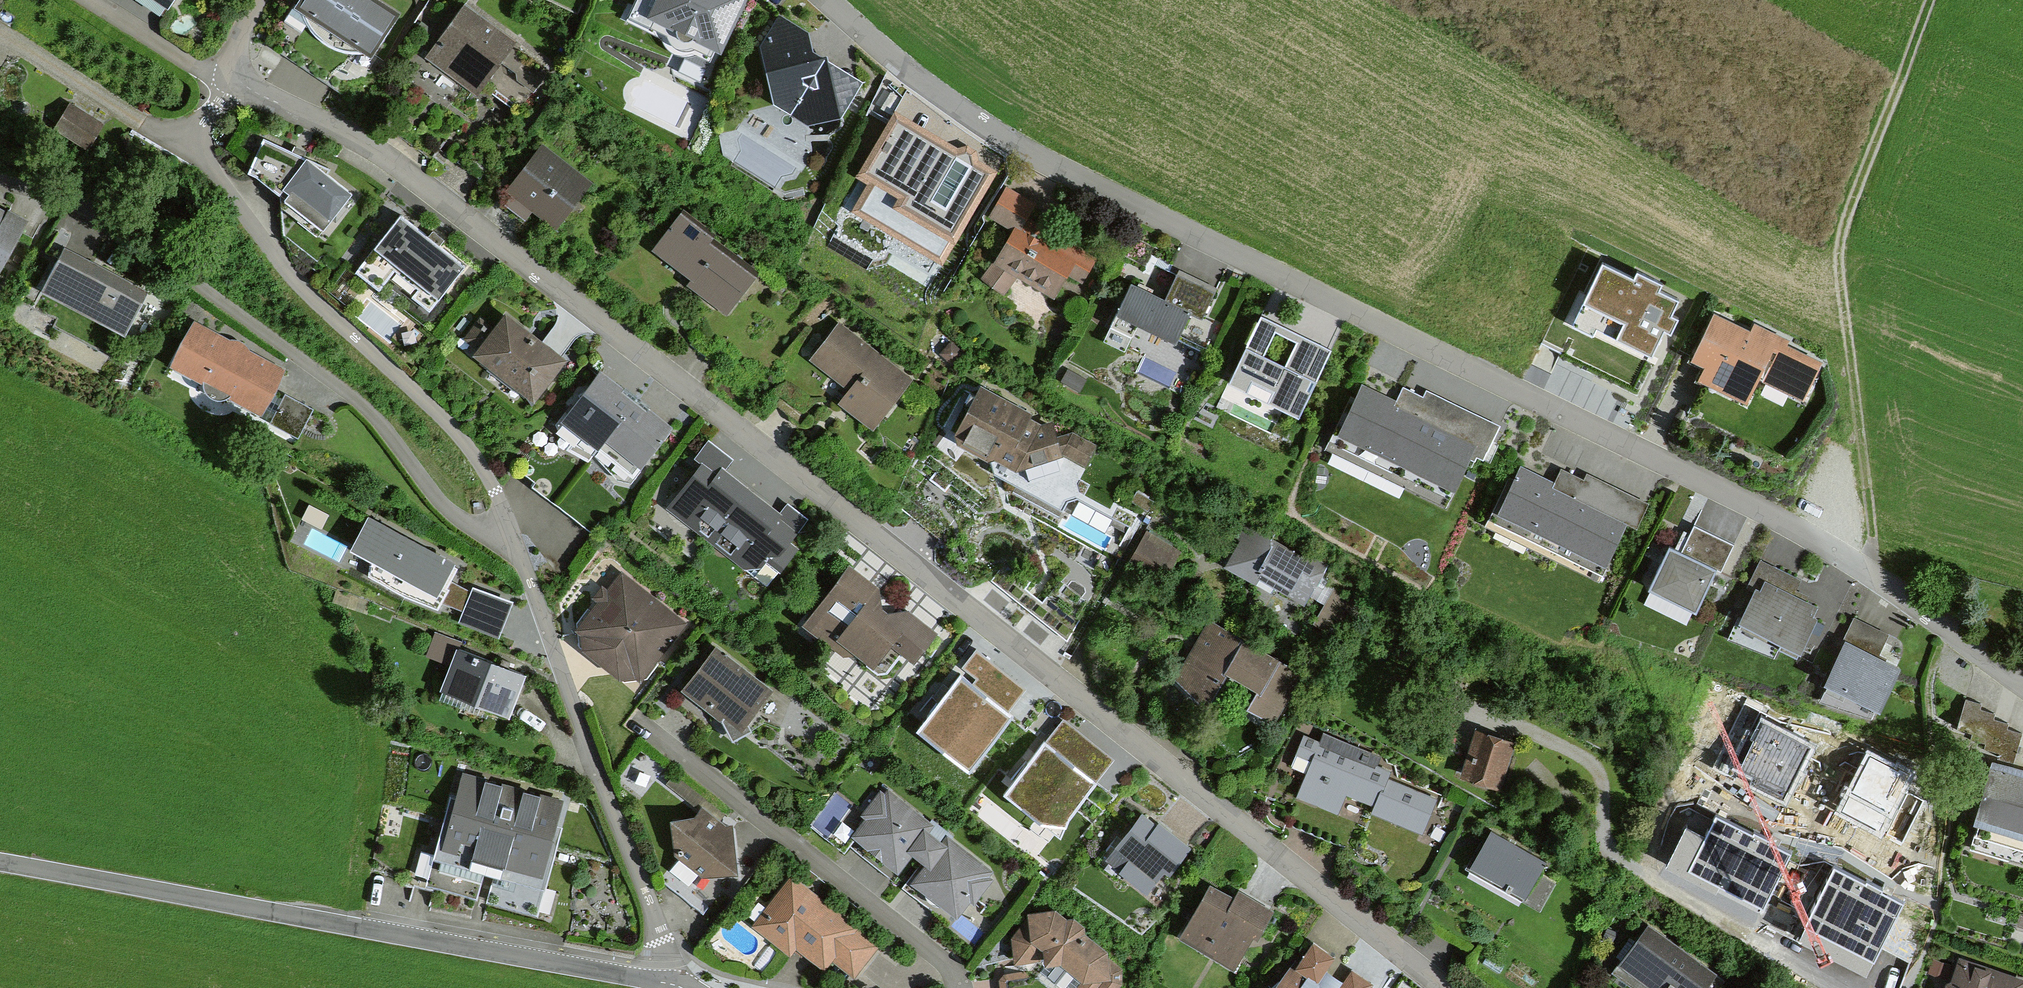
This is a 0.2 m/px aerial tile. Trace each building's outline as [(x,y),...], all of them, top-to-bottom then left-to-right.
[(350,0),(300,0),(295,8),(331,31),(350,0)] [(396,8),(384,0),(350,0),(331,31),(368,54),(396,8)] [(737,0),(629,0),(619,23),(709,62),(737,0)] [(516,42),(466,6),(427,59),(477,96),(516,42)] [(808,25),(785,15),(758,46),(773,104),(809,129),(845,116),(863,89),(817,59),(808,25)] [(516,44),(505,69),(518,74),(528,48),(516,44)] [(106,124),(67,101),(53,126),(92,149),(106,124)] [(969,158),(895,112),(865,161),(905,186),(916,170),(948,190),(969,158)] [(308,160),(269,143),(253,174),(284,193),(325,231),(349,196),(308,160)] [(594,188),(544,150),(509,196),(559,234),(594,188)] [(1036,205),(1005,190),(990,222),(1014,234),(1019,224),(1026,227),(1036,205)] [(0,203),(0,274),(2,275),(31,218),(0,203)] [(759,272),(681,213),(651,253),(729,312),(759,272)] [(473,269),(405,217),(361,273),(430,326),(473,269)] [(1026,227),(1019,224),(1014,234),(1000,260),(982,278),(1004,301),(1020,271),(1057,291),(1070,265),(1086,274),(1092,262),(1026,227)] [(150,292),(62,250),(41,295),(129,337),(150,292)] [(1632,279),(1600,263),(1569,328),(1590,338),(1595,328),(1651,355),(1662,331),(1669,334),(1677,318),(1670,315),(1677,300),(1657,290),(1659,285),(1635,273),(1632,279)] [(1166,303),(1133,288),(1106,345),(1131,357),(1144,328),(1179,345),(1170,363),(1197,376),(1219,330),(1200,322),(1215,290),(1180,273),(1166,303)] [(1751,326),(1713,309),(1691,356),(1704,362),(1696,377),(1746,401),(1758,377),(1803,399),(1823,358),(1788,341),(1790,337),(1754,319),(1751,326)] [(563,356),(507,312),(477,348),(533,393),(563,356)] [(1332,345),(1261,312),(1229,381),(1300,414),(1332,345)] [(919,373),(839,317),(810,358),(854,389),(844,404),(879,429),(919,373)] [(287,371),(193,324),(174,364),(267,410),(287,371)] [(599,443),(634,399),(600,372),(565,415),(599,443)] [(1395,397),(1363,382),(1334,447),(1451,499),(1474,448),(1489,455),(1502,427),(1402,382),(1395,397)] [(1059,424),(984,385),(950,449),(1010,481),(1066,458),(1087,472),(1102,448),(1077,432),(1064,437),(1059,424)] [(313,411),(288,397),(273,422),(298,437),(313,411)] [(633,470),(668,426),(634,399),(599,443),(633,470)] [(673,504),(717,538),(753,493),(709,458),(673,504)] [(1551,484),(1521,470),(1497,520),(1605,571),(1627,525),(1639,531),(1654,501),(1563,458),(1551,484)] [(717,538),(760,573),(796,527),(753,493),(717,538)] [(1320,556),(1254,521),(1232,563),(1299,597),(1320,556)] [(1733,544),(1695,527),(1684,552),(1668,544),(1649,586),(1695,607),(1714,565),(1722,569),(1733,544)] [(464,564),(391,530),(369,578),(441,612),(464,564)] [(341,562),(347,544),(312,534),(307,551),(341,562)] [(1173,568),(1180,547),(1143,534),(1136,556),(1173,568)] [(926,624),(850,566),(812,616),(887,674),(926,624)] [(684,624),(621,577),(582,629),(588,654),(624,680),(643,678),(684,624)] [(1829,605),(1764,578),(1744,624),(1810,651),(1829,605)] [(473,586),(460,624),(500,638),(514,601),(473,586)] [(1307,674),(1211,617),(1170,686),(1208,708),(1230,672),(1261,690),(1250,709),(1277,725),(1307,674)] [(1909,665),(1851,639),(1831,683),(1889,709),(1909,665)] [(775,686),(714,643),(681,690),(741,733),(775,686)] [(531,678),(454,651),(439,694),(516,721),(531,678)] [(1010,708),(968,678),(934,724),(977,754),(1010,708)] [(1518,740),(1478,729),(1464,777),(1503,789),(1518,740)] [(1377,753),(1327,735),(1302,803),(1343,818),(1352,794),(1379,804),(1374,816),(1425,834),(1438,799),(1386,780),(1389,771),(1373,765),(1377,753)] [(1102,784),(1058,750),(1027,790),(1071,824),(1102,784)] [(1996,762),(1974,835),(2022,849),(2022,770),(1996,762)] [(570,797),(460,768),(429,884),(539,913),(570,797)] [(935,826),(884,791),(850,838),(901,874),(935,826)] [(731,823),(703,805),(670,819),(677,858),(668,870),(695,887),(705,877),(738,870),(731,823)] [(1188,843),(1143,809),(1112,851),(1157,885),(1188,843)] [(1693,861),(1690,867),(1758,901),(1767,901),(1767,885),(1780,885),(1791,863),(1778,857),(1787,840),(1764,829),(1733,828),(1729,838),(1706,826),(1711,815),(1700,809),(1699,828),(1693,828),(1693,861)] [(1551,865),(1494,831),(1471,870),(1528,904),(1551,865)] [(995,872),(948,838),(914,884),(961,918),(995,872)] [(875,943),(792,877),(756,922),(790,948),(793,945),(800,950),(802,947),(825,966),(833,956),(853,972),(875,943)] [(1236,897),(1209,884),(1181,940),(1234,967),(1254,927),(1264,931),(1279,902),(1242,884),(1236,897)] [(1032,915),(1010,936),(1016,963),(1047,956),(1085,979),(1080,987),(1118,987),(1120,986),(1121,966),(1054,909),(1032,915)] [(1651,917),(1614,968),(1642,987),(1721,987),(1731,974),(1651,917)] [(1331,975),(1322,969),(1332,954),(1314,942),(1297,967),(1290,963),(1272,987),(1323,987),(1331,975)] [(1958,956),(1947,987),(2022,987),(2022,978),(1958,956)] [(1331,975),(1323,987),(1366,987),(1370,983),(1352,971),(1343,983),(1331,975)]
